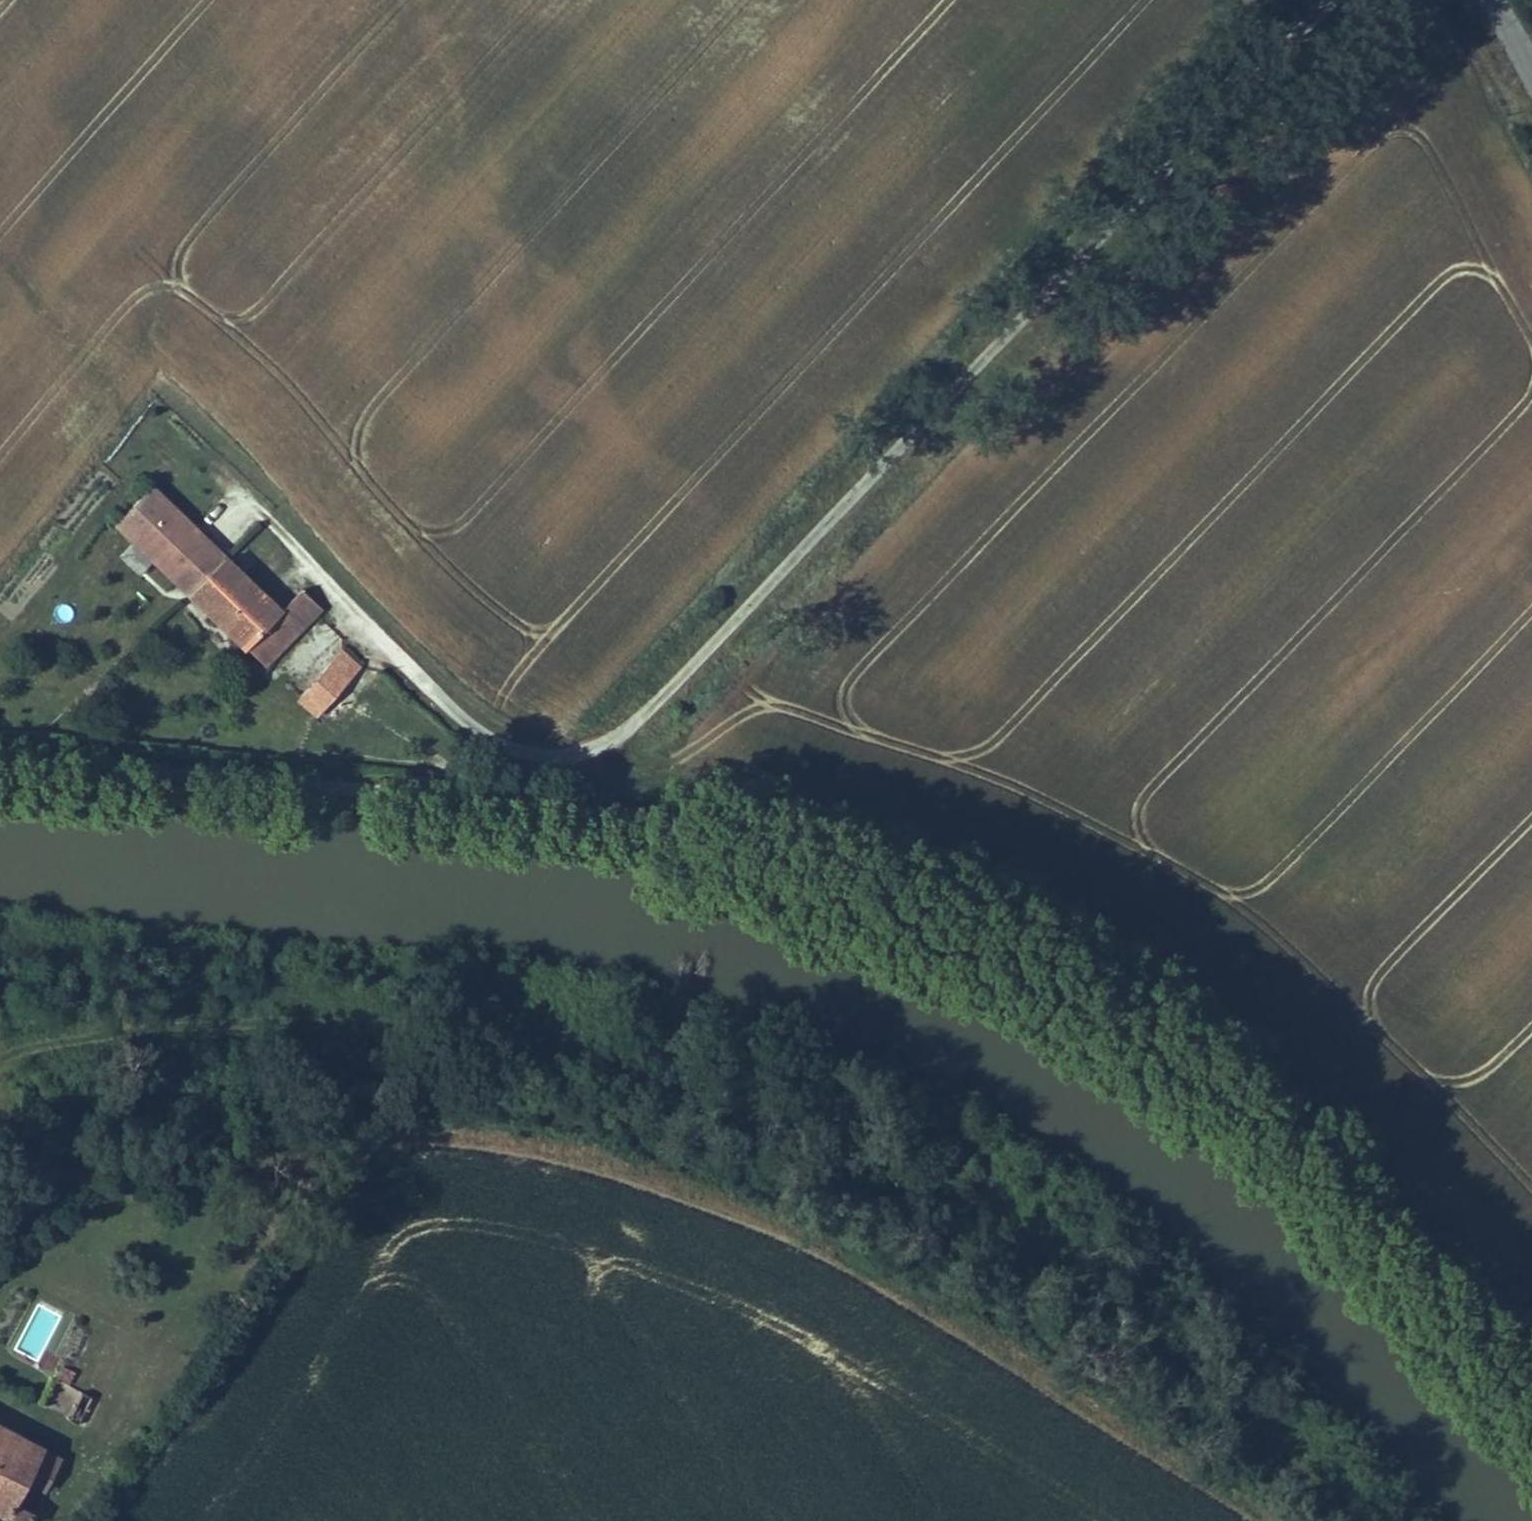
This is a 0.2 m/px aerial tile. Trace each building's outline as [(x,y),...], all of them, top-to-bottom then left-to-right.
[(147,494),(111,531),(259,673),(255,677),(266,687),(276,677),(266,667),(319,616),(300,600),(279,621),(220,564),(185,531),(147,494)] [(200,516),(185,531),(220,564),(234,549),(200,516)] [(338,658),(296,704),(314,721),(356,675),(338,658)] [(67,1380),(51,1408),(86,1427),(102,1399),(67,1380)] [(22,1520),(39,1520),(69,1462),(0,1425),(0,1511),(22,1520)]
